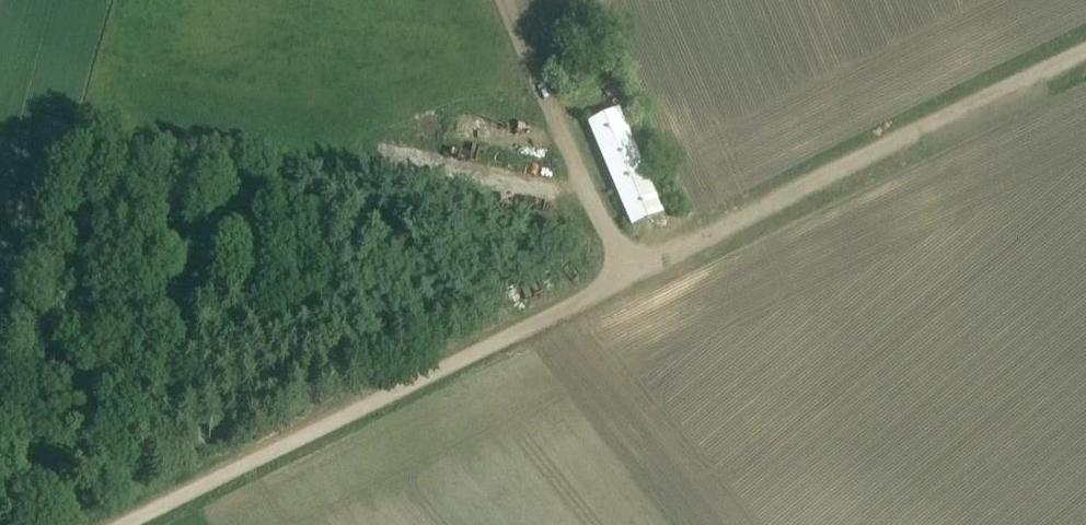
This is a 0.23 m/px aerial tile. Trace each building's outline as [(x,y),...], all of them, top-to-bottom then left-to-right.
[(664,215),(620,111),(619,111),(588,124),(633,229),(664,215)]
